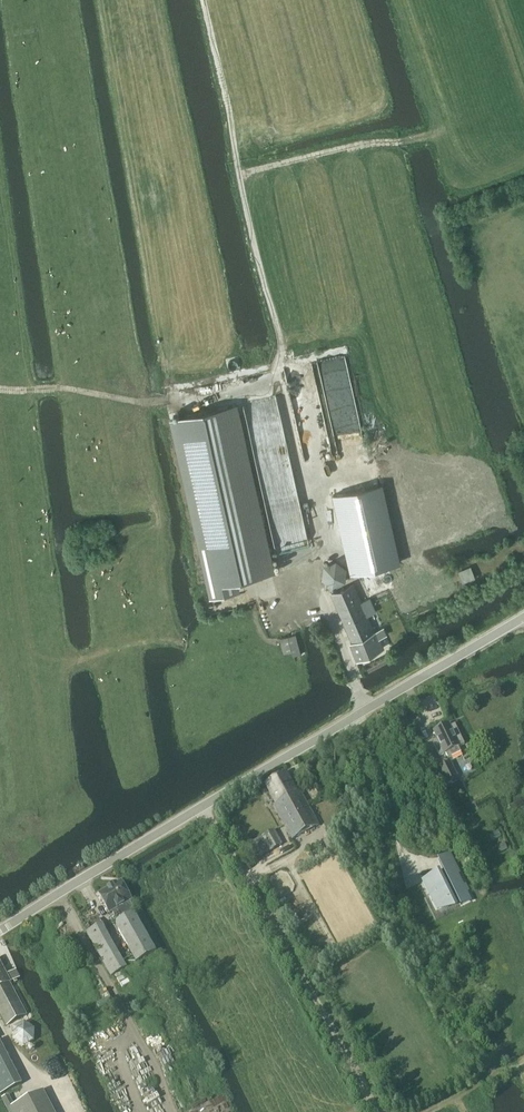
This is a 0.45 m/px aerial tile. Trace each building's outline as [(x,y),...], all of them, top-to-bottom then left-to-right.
[(235,580),(273,571),(236,405),(173,419),(212,597),(238,591),(235,580)] [(377,476),(329,487),(346,566),(395,555),(389,528),(383,502),(379,481),(377,476)] [(346,581),(347,568),(337,560),(324,565),(322,579),(333,587),(346,581)] [(475,577),(471,567),(459,571),(462,582),(475,577)] [(374,632),(358,594),(354,584),(332,593),(353,641),(351,642),(358,659),(384,648),(379,637),(386,634),(384,628),(374,632)] [(294,655),(302,653),(297,634),(281,639),(285,654),(293,651),(294,655)] [(453,727),(448,729),(447,727),(432,734),(436,743),(435,743),(436,749),(434,750),(438,759),(444,756),(446,761),(459,755),(457,750),(463,747),(453,727)] [(444,787),(457,781),(449,765),(436,771),(444,787)] [(272,807),(291,841),(317,827),(300,795),(297,797),(285,775),(264,787),(275,806),(272,807)] [(282,846),(274,831),(262,838),(270,853),(282,846)] [(439,874),(423,882),(430,896),(437,910),(454,901),(457,899),(461,906),(470,902),(465,893),(467,892),(465,886),(463,887),(456,874),(458,873),(449,855),(438,861),(443,871),(445,874),(440,876),(439,874)] [(101,926),(86,934),(110,978),(144,959),(155,953),(133,914),(128,904),(131,903),(120,883),(97,896),(108,915),(111,913),(113,917),(118,915),(121,921),(115,924),(130,952),(120,957),(105,930),(104,930),(101,926)] [(5,977),(0,967),(0,1017),(5,1027),(25,1017),(8,985),(19,979),(15,972),(5,977)] [(20,1086),(0,1046),(0,1096),(20,1086)] [(1,1101),(7,1111),(51,1111),(41,1092),(12,1107),(7,1097),(1,1101)]
